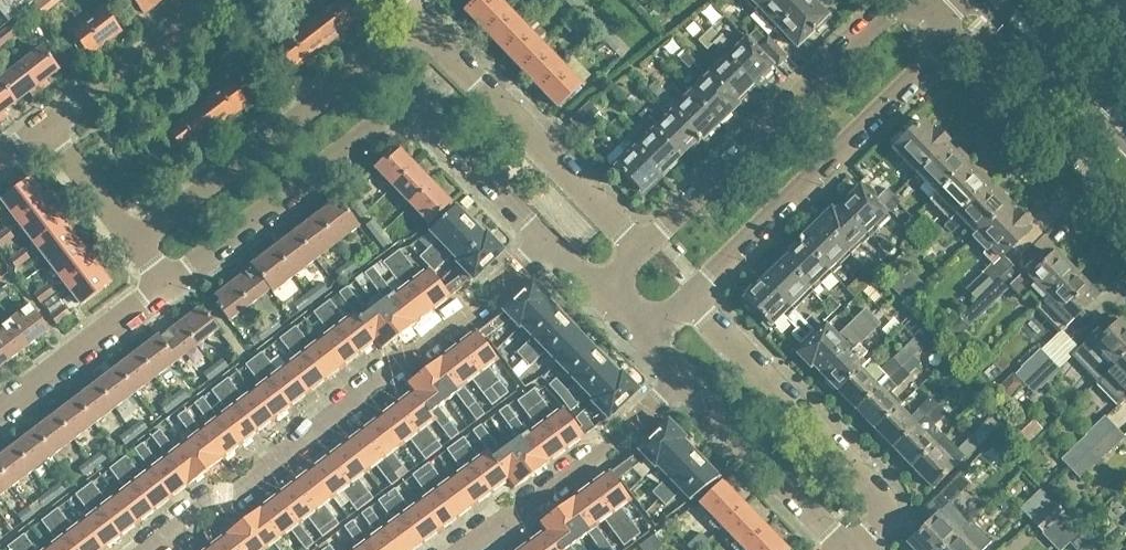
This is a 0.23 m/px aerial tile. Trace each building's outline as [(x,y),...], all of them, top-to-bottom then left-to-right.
[(33,0),(0,0),(0,10),(8,21),(33,0)] [(59,0),(43,0),(36,6),(42,14),(59,0)] [(160,0),(142,0),(149,9),(160,0)] [(357,20),(341,0),(335,0),(308,21),(325,44),(357,20)] [(506,8),(499,0),(476,0),(464,11),(483,31),(506,8)] [(578,13),(585,7),(579,0),(566,0),(578,13)] [(756,4),(769,18),(766,21),(773,28),(802,0),(760,0),(756,4)] [(828,16),(812,0),(802,0),(773,28),(783,39),(786,35),(797,46),(828,16)] [(741,24),(728,10),(722,4),(718,9),(737,28),(741,24)] [(88,55),(119,31),(102,8),(71,32),(88,55)] [(501,50),(525,27),(506,8),(483,31),(501,50)] [(581,15),(597,32),(603,26),(587,9),(581,15)] [(294,68),(325,44),(308,21),(276,45),(294,68)] [(16,35),(9,27),(0,34),(0,38),(4,43),(16,35)] [(520,69),(543,46),(525,27),(501,50),(520,69)] [(772,64),(745,38),(735,48),(721,33),(718,36),(710,27),(703,33),(712,43),(722,53),(722,52),(752,83),(760,75),(764,76),(770,70),(770,66),(772,64)] [(764,37),(755,28),(748,34),(758,44),(764,37)] [(616,52),(623,45),(606,29),(600,35),(616,52)] [(712,43),(703,33),(697,40),(706,49),(712,43)] [(786,56),(766,35),(764,37),(758,44),(778,64),(786,56)] [(538,88),(561,65),(543,46),(520,69),(538,88)] [(45,79),(58,69),(42,48),(21,65),(40,90),(49,84),(45,79)] [(688,67),(694,61),(685,52),(679,58),(688,67)] [(752,83),(722,52),(722,53),(714,60),(718,64),(709,74),(706,71),(705,72),(737,104),(749,92),(746,89),(752,83)] [(21,65),(0,81),(15,101),(28,92),(32,97),(40,90),(21,65)] [(557,107),(580,84),(561,65),(538,88),(557,107)] [(737,104),(705,72),(697,79),(700,82),(690,93),(719,122),(737,104)] [(15,101),(0,81),(0,121),(7,116),(3,111),(15,101)] [(215,128),(246,104),(229,81),(198,105),(215,128)] [(719,122),(690,93),(680,103),(677,100),(675,101),(655,81),(648,88),(672,112),(700,140),(700,141),(719,122)] [(631,93),(624,100),(630,106),(637,99),(631,93)] [(650,126),(679,156),(685,150),(687,153),(700,140),(672,112),(662,121),(648,107),(647,109),(637,99),(630,106),(650,126)] [(570,120),(580,130),(597,114),(588,104),(570,120)] [(184,151),(215,128),(198,105),(166,129),(184,151)] [(618,117),(612,123),(622,133),(628,127),(618,117)] [(916,172),(946,144),(950,140),(938,128),(934,131),(923,120),(890,152),(901,163),(905,159),(916,172)] [(678,157),(679,156),(650,126),(631,144),(661,174),(668,167),(672,167),(678,161),(678,157)] [(661,174),(631,144),(626,139),(618,147),(620,149),(610,160),(642,193),(644,191),(647,192),(654,185),(653,182),(660,174),(661,174)] [(954,152),(946,144),(916,172),(914,174),(922,183),(925,180),(936,192),(966,164),(970,161),(958,148),(954,152)] [(392,186),(415,165),(399,149),(393,155),(390,152),(374,167),(392,186)] [(930,200),(950,220),(955,216),(987,185),(986,185),(990,181),(978,169),(974,172),(966,164),(936,192),(929,199),(930,200)] [(410,205),(433,183),(415,165),(392,186),(410,205)] [(894,194),(871,171),(861,181),(884,204),(894,194)] [(44,199),(28,178),(1,198),(18,220),(44,199)] [(429,224),(451,203),(433,183),(410,205),(429,224)] [(994,193),(987,185),(955,216),(950,220),(945,225),(952,232),(962,223),(965,221),(977,234),(1006,205),(1010,202),(998,189),(994,193)] [(848,198),(841,205),(841,206),(871,236),(877,230),(873,225),(886,213),(860,187),(858,189),(856,187),(846,196),(848,198)] [(901,201),(894,194),(884,204),(891,211),(901,201)] [(359,226),(338,198),(316,215),(337,242),(359,226)] [(60,220),(44,199),(18,220),(34,241),(60,220)] [(367,211),(358,199),(351,205),(359,216),(367,211)] [(862,245),(871,236),(841,206),(841,205),(838,202),(819,221),(847,250),(857,241),(862,245)] [(989,246),(982,253),(993,264),(1029,229),(1027,226),(1030,223),(1018,210),(1014,213),(1006,205),(977,234),(989,246)] [(427,263),(470,222),(456,206),(431,230),(440,239),(421,257),(427,263)] [(337,242),(316,215),(295,231),(316,258),(337,242)] [(911,232),(921,223),(914,215),(904,225),(911,232)] [(76,241),(60,220),(34,241),(50,262),(76,241)] [(382,231),(373,220),(366,225),(375,236),(382,231)] [(837,260),(847,250),(819,221),(800,240),(827,269),(832,274),(842,265),(837,260)] [(460,260),(487,234),(476,222),(473,225),(470,222),(427,263),(433,270),(452,252),(460,260)] [(945,225),(935,235),(942,242),(952,232),(945,225)] [(13,235),(7,227),(0,232),(0,244),(13,235)] [(316,258),(295,231),(274,247),(295,274),(316,258)] [(390,242),(382,231),(375,236),(383,247),(390,242)] [(472,278),(502,250),(487,234),(460,260),(457,262),(466,271),(443,288),(449,295),(472,278)] [(897,250),(885,238),(879,245),(891,257),(897,250)] [(817,278),(827,269),(800,240),(790,250),(792,252),(782,262),(808,287),(812,292),(822,283),(817,278)] [(92,262),(76,241),(50,262),(66,283),(92,262)] [(295,274),(274,247),(251,264),(253,267),(270,289),(272,292),(295,274)] [(15,266),(28,256),(22,249),(10,259),(15,266)] [(356,268),(370,257),(364,249),(350,260),(356,268)] [(443,288),(426,269),(418,277),(398,251),(391,256),(431,309),(449,295),(443,288)] [(1044,251),(1025,270),(1009,285),(1023,299),(1030,293),(1040,304),(1074,272),(1055,252),(1049,257),(1044,251)] [(431,309),(391,256),(384,262),(404,288),(394,296),(414,322),(431,309)] [(869,257),(862,264),(871,275),(879,267),(869,257)] [(342,278),(356,268),(350,260),(336,271),(342,278)] [(798,297),(808,287),(782,262),(779,261),(772,268),(773,271),(765,279),(795,310),(803,302),(798,297)] [(109,284),(92,262),(66,283),(82,304),(109,284)] [(270,289),(253,267),(233,282),(251,304),(270,289)] [(394,295),(373,267),(364,273),(370,281),(379,292),(369,299),(375,306),(398,335),(415,322),(414,322),(394,296),(394,295)] [(911,269),(906,275),(901,270),(889,283),(908,302),(926,283),(911,269)] [(1060,332),(1094,299),(1085,290),(1088,287),(1074,272),(1040,304),(1036,308),(1060,332)] [(370,281),(364,273),(355,280),(361,287),(370,281)] [(984,292),(985,291),(993,283),(984,273),(967,290),(976,299),(984,292)] [(861,274),(846,289),(854,297),(869,283),(861,274)] [(795,310),(765,279),(757,287),(753,287),(746,294),(747,297),(745,299),(747,301),(746,304),(752,311),(756,310),(764,318),(763,322),(769,328),(773,327),(775,329),(795,310)] [(523,326),(551,300),(533,281),(503,310),(504,311),(477,328),(484,337),(510,317),(519,327),(522,324),(523,326)] [(251,304),(233,282),(215,295),(221,302),(217,305),(229,321),(251,304)] [(313,300),(327,289),(321,282),(307,292),(313,300)] [(7,284),(4,286),(14,299),(21,294),(14,284),(7,284)] [(40,302),(53,292),(47,284),(34,293),(40,302)] [(398,335),(375,306),(365,314),(345,288),(338,293),(353,313),(373,341),(379,349),(398,335)] [(995,301),(985,291),(984,292),(976,299),(959,316),(969,327),(995,301)] [(299,311),(313,300),(307,292),(293,303),(299,311)] [(833,313),(840,306),(830,296),(824,303),(833,313)] [(540,343),(565,320),(558,312),(560,310),(551,300),(523,326),(535,338),(518,354),(523,359),(540,343)] [(373,341),(353,313),(343,321),(328,301),(321,306),(357,353),(373,341)] [(48,330),(30,305),(9,321),(28,345),(48,330)] [(57,323),(69,313),(63,305),(51,315),(57,323)] [(357,353),(321,306),(314,312),(329,332),(319,339),(340,366),(357,353)] [(218,329),(206,313),(202,316),(197,309),(179,322),(197,345),(218,329)] [(813,364),(820,371),(875,317),(866,309),(838,337),(827,326),(798,354),(811,366),(813,364)] [(821,325),(812,315),(805,322),(815,331),(821,325)] [(959,316),(945,330),(956,340),(969,327),(959,316)] [(836,388),(839,390),(865,365),(864,364),(852,352),(881,323),(875,317),(820,371),(827,379),(825,381),(834,390),(836,388)] [(272,332),(281,325),(275,318),(266,324),(272,332)] [(558,362),(583,338),(565,320),(540,343),(523,359),(529,365),(546,349),(558,362)] [(1106,321),(1079,347),(1093,361),(1089,364),(1100,376),(1125,353),(1125,327),(1120,320),(1112,327),(1106,321)] [(9,321),(0,328),(0,349),(9,360),(28,345),(9,321)] [(197,345),(179,322),(159,338),(158,336),(157,336),(176,361),(197,345)] [(272,332),(266,324),(257,331),(258,332),(262,339),(272,332)] [(340,366),(319,339),(309,347),(294,327),(287,332),(323,379),(340,366)] [(482,339),(476,332),(476,331),(458,345),(491,387),(500,398),(508,392),(499,381),(498,382),(486,366),(496,359),(482,339)] [(258,332),(250,338),(255,344),(262,339),(258,332)] [(323,379),(287,332),(279,338),(295,358),(286,365),(306,392),(323,379)] [(176,361),(157,336),(136,352),(155,377),(176,361)] [(575,380),(600,356),(583,338),(558,362),(575,380)] [(491,387),(458,345),(442,357),(441,357),(462,385),(463,385),(472,377),(493,404),(500,398),(491,387)] [(0,349),(0,367),(9,360),(0,349)] [(1024,383),(1049,359),(1039,349),(1021,366),(1022,368),(1016,374),(1024,383)] [(306,392),(286,365),(278,371),(262,351),(253,358),(289,405),(306,392)] [(155,377),(136,352),(115,368),(134,393),(155,377)] [(865,365),(839,390),(857,410),(910,359),(903,352),(896,360),(893,357),(881,369),(870,358),(864,364),(865,365)] [(1125,399),(1125,353),(1100,376),(1101,377),(1095,382),(1118,406),(1125,399)] [(592,398),(620,371),(610,361),(607,364),(600,356),(575,380),(592,398)] [(857,410),(876,429),(898,408),(897,407),(902,402),(892,392),(910,374),(909,374),(920,363),(913,356),(910,359),(857,410)] [(462,385),(441,357),(424,370),(446,400),(457,392),(478,419),(485,413),(463,385),(462,385)] [(218,373),(228,365),(222,358),(213,366),(218,373)] [(289,405),(253,358),(246,364),(261,384),(251,391),(272,418),(289,405)] [(1033,393),(1058,369),(1049,359),(1024,383),(1033,393)] [(209,380),(218,373),(213,366),(203,373),(209,380)] [(134,393),(115,368),(95,384),(114,409),(134,393)] [(446,400),(424,370),(406,383),(413,392),(434,420),(435,419),(451,439),(458,434),(437,407),(446,400)] [(608,418),(637,389),(620,371),(592,398),(594,399),(592,402),(608,418)] [(272,418),(251,391),(243,397),(228,378),(219,385),(255,431),(272,418)] [(568,390),(562,384),(556,378),(549,385),(560,397),(568,390)] [(114,409),(95,384),(74,399),(93,424),(114,409)] [(255,431),(219,385),(212,391),(227,410),(218,417),(238,444),(255,431)] [(177,404),(188,396),(183,390),(172,398),(177,404)] [(565,449),(583,436),(578,429),(562,408),(552,416),(532,390),(525,395),(565,449)] [(578,405),(572,396),(568,390),(560,397),(570,410),(578,405)] [(413,392),(396,405),(433,453),(441,448),(425,427),(434,420),(413,392)] [(565,449),(525,395),(518,401),(537,427),(528,434),(548,462),(549,462),(549,461),(565,449)] [(876,429),(895,448),(939,405),(930,396),(918,408),(919,409),(908,419),(898,408),(876,429)] [(238,444),(218,417),(217,417),(202,397),(195,403),(210,423),(202,430),(201,430),(221,457),(238,444)] [(177,404),(172,398),(161,406),(166,412),(177,404)] [(93,424),(74,399),(53,415),(72,440),(93,424)] [(433,453),(396,405),(379,418),(400,445),(410,438),(426,459),(433,453)] [(548,462),(528,434),(507,405),(501,410),(520,436),(509,445),(531,475),(548,462)] [(914,468),(946,437),(935,425),(947,413),(939,405),(895,448),(914,468)] [(221,457),(201,430),(202,430),(186,410),(177,416),(193,436),(184,444),(205,471),(222,458),(221,457)] [(595,426),(589,419),(583,410),(576,418),(581,425),(579,427),(584,434),(595,426)] [(72,440),(53,415),(32,431),(51,456),(72,440)] [(1029,416),(1022,423),(1033,435),(1040,428),(1029,416)] [(1071,469),(1115,427),(1104,416),(1086,433),(1087,435),(1061,459),(1071,469)] [(400,445),(379,418),(362,430),(399,479),(409,471),(405,466),(404,467),(392,452),(400,445)] [(136,436),(147,428),(141,421),(130,429),(136,436)] [(658,466),(686,439),(668,421),(639,450),(610,470),(617,479),(645,456),(655,466),(656,464),(658,466)] [(531,475),(509,445),(500,451),(481,425),(473,430),(488,451),(487,452),(508,479),(507,479),(514,488),(531,475)] [(1107,455),(1125,438),(1115,427),(1071,469),(1080,479),(1106,455),(1107,455)] [(125,444),(136,436),(130,429),(119,437),(125,444)] [(205,471),(184,444),(176,450),(160,430),(152,436),(159,446),(158,447),(166,457),(186,485),(187,485),(205,471)] [(399,479),(362,430),(345,443),(366,471),(375,464),(391,485),(399,479)] [(51,456),(32,431),(12,447),(31,472),(51,456)] [(933,488),(955,466),(964,457),(966,459),(985,441),(976,431),(957,449),(946,437),(914,468),(933,488)] [(508,479),(487,452),(477,459),(462,438),(455,443),(490,492),(507,479),(508,479)] [(675,484),(700,459),(692,451),(695,449),(686,439),(658,466),(669,477),(653,493),(659,499),(675,484)] [(366,471),(345,443),(328,456),(365,505),(372,499),(357,478),(366,471)] [(490,492),(455,443),(447,449),(463,470),(453,477),(473,505),(490,492)] [(186,485),(166,457),(157,464),(142,444),(134,449),(150,470),(170,496),(186,485)] [(12,447),(0,455),(0,475),(10,488),(31,472),(12,447)] [(94,467),(105,459),(100,452),(89,460),(94,467)] [(365,505),(328,456),(311,469),(332,498),(342,490),(357,510),(365,505)] [(170,496),(150,470),(140,477),(124,457),(117,462),(153,509),(170,496)] [(690,499),(718,478),(700,459),(675,484),(659,499),(665,505),(681,490),(690,499)] [(84,476),(94,467),(89,460),(78,468),(84,476)] [(153,509),(117,462),(110,468),(125,488),(116,496),(136,523),(153,509)] [(473,505),(453,477),(443,484),(428,464),(420,469),(456,517),(473,505)] [(332,498),(311,469),(294,482),(330,530),(338,525),(323,505),(332,498)] [(456,517),(420,469),(413,475),(428,495),(418,502),(439,530),(456,517)] [(615,480),(609,472),(591,485),(631,540),(639,534),(619,507),(629,499),(615,480)] [(960,533),(939,512),(948,503),(949,504),(971,483),(961,473),(939,494),(939,495),(922,513),(930,521),(907,544),(914,549),(943,549),(951,542),(960,533)] [(0,475),(0,495),(10,488),(0,475)] [(136,523),(116,496),(108,502),(92,482),(83,488),(119,536),(136,523)] [(330,530),(294,482),(277,495),(298,523),(307,516),(323,536),(330,530)] [(745,505),(722,482),(700,503),(722,527),(745,505)] [(53,498),(64,490),(59,483),(48,491),(53,498)] [(631,540),(591,485),(575,497),(575,496),(573,497),(594,525),(595,524),(604,518),(624,545),(631,540)] [(119,536),(83,488),(76,494),(91,514),(82,522),(102,549),(119,536)] [(1032,519),(1052,500),(1042,489),(1022,509),(1032,519)] [(439,530),(418,502),(408,510),(393,490),(386,495),(421,543),(439,530)] [(42,506),(53,498),(48,491),(37,500),(42,506)] [(298,523),(277,495),(260,508),(260,507),(259,508),(281,536),(291,529),(298,540),(305,549),(313,543),(298,523)] [(386,495),(378,500),(393,521),(384,528),(400,549),(412,549),(421,543),(386,495)] [(573,497),(556,509),(579,540),(589,533),(601,549),(614,549),(595,524),(594,525),(573,497)] [(1034,521),(1044,532),(1064,512),(1054,501),(1034,521)] [(745,505),(722,527),(745,549),(767,529),(745,505)] [(22,522),(33,514),(27,507),(17,515),(22,522)] [(82,522),(74,528),(58,508),(49,514),(77,549),(101,549),(102,549),(82,522)] [(259,508),(242,521),(264,549),(274,542),(280,549),(292,549),(289,547),(281,536),(259,508)] [(384,528),(369,508),(362,513),(376,533),(366,540),(374,549),(400,549),(384,528)] [(556,509),(539,522),(545,531),(545,530),(559,549),(572,549),(570,547),(579,540),(556,509)] [(49,514),(42,520),(57,541),(48,548),(50,549),(77,549),(49,514)] [(242,521),(225,534),(226,535),(238,549),(263,549),(264,549),(242,521)] [(366,540),(352,521),(345,526),(359,546),(353,549),(374,549),(366,540)] [(960,533),(951,542),(943,549),(983,549),(992,541),(991,540),(990,542),(972,523),(974,522),(973,521),(960,533)] [(767,529),(745,549),(788,549),(767,529)] [(545,531),(528,543),(533,549),(559,549),(545,530),(545,531)] [(1083,531),(1071,543),(1078,549),(1101,549),(1083,531)] [(687,545),(692,549),(697,549),(708,540),(701,532),(687,545)] [(647,540),(654,549),(658,549),(663,546),(655,534),(647,540)] [(226,535),(209,548),(211,549),(238,549),(226,535)] [(22,536),(16,541),(23,549),(33,549),(22,536)] [(647,540),(639,546),(641,549),(654,549),(647,540)] [(16,541),(8,546),(11,549),(23,549),(16,541)]
